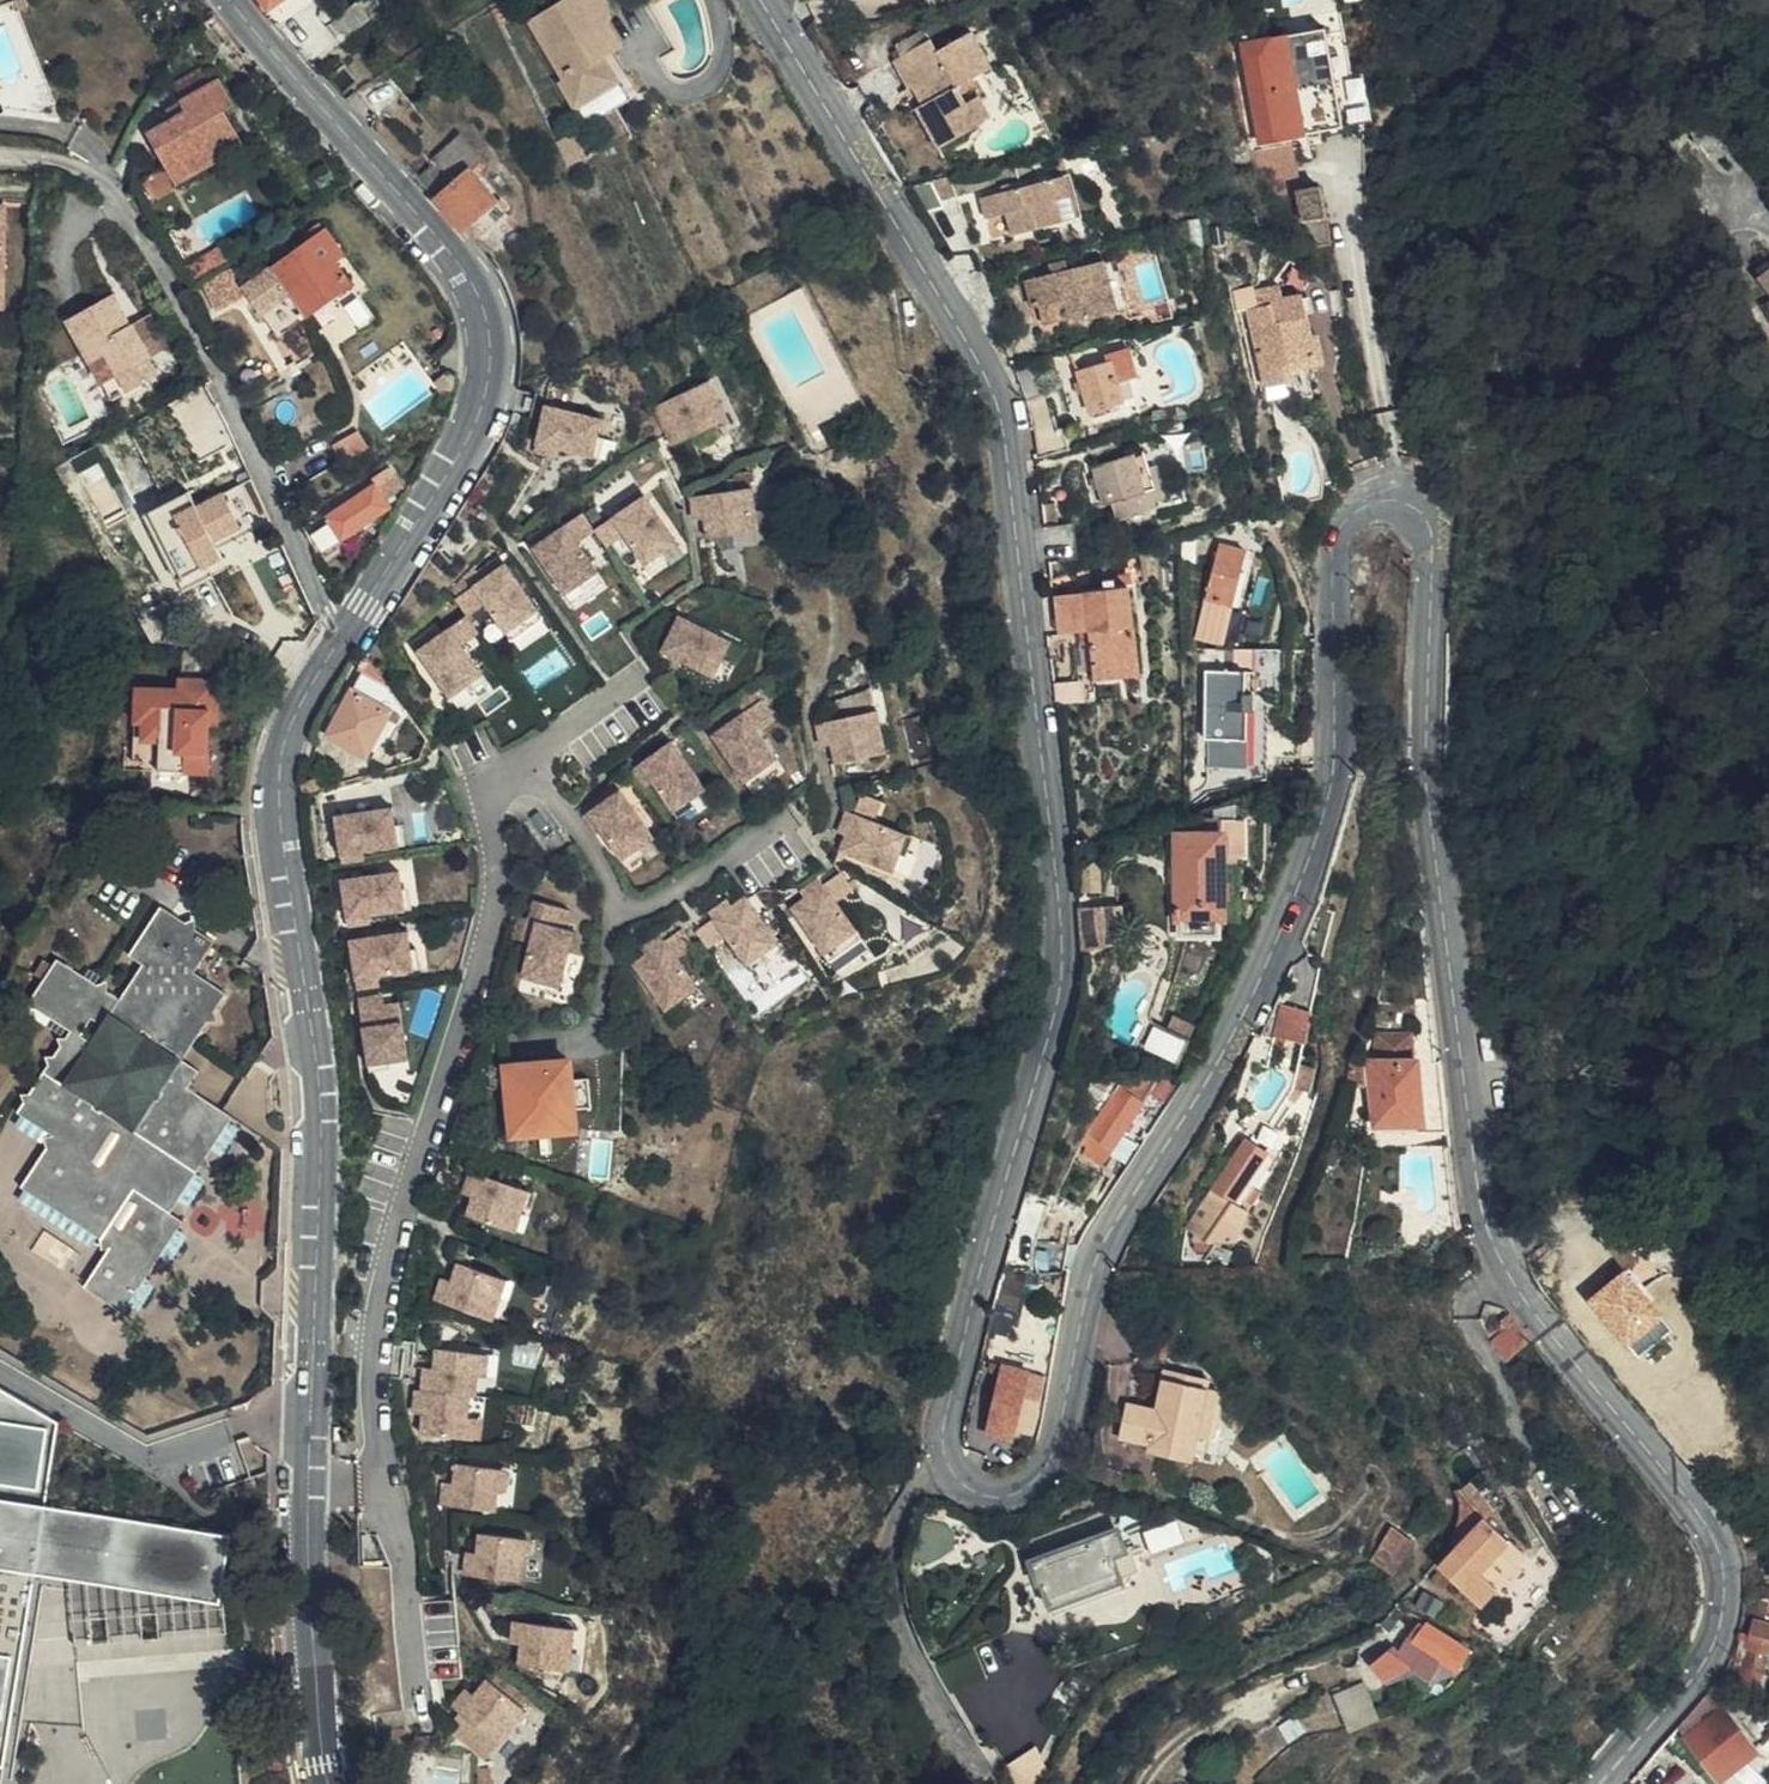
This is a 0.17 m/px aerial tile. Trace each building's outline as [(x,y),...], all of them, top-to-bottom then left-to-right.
[(264,11),(281,0),(256,0),(264,11)] [(609,28),(613,24),(600,0),(564,0),(532,18),(567,82),(562,85),(576,112),(621,88),(607,62),(616,56),(601,31),(609,28)] [(653,5),(657,15),(677,6),(675,0),(665,0),(653,5)] [(24,5),(14,9),(18,19),(28,15),(24,5)] [(340,47),(371,22),(357,6),(327,31),(340,47)] [(622,52),(609,28),(601,31),(616,56),(622,52)] [(1243,37),(1254,143),(1314,137),(1312,120),(1336,118),(1327,28),(1243,37)] [(893,62),(909,91),(920,85),(930,102),(919,109),(916,111),(939,150),(976,128),(965,109),(978,101),(984,97),(974,78),(992,67),(972,35),(937,53),(930,42),(893,62)] [(630,82),(616,56),(607,62),(621,88),(630,82)] [(184,103),(211,89),(203,73),(176,87),(184,103)] [(220,84),(211,89),(184,103),(190,115),(149,137),(166,169),(142,185),(153,202),(243,146),(226,113),(235,108),(220,84)] [(920,85),(909,91),(919,109),(930,102),(920,85)] [(989,120),(978,101),(965,109),(976,128),(989,120)] [(457,144),(411,181),(460,237),(470,230),(475,236),(479,233),(485,239),(504,222),(465,179),(479,168),(457,144)] [(1294,197),(1297,195),(1289,149),(1260,154),(1251,156),(1278,199),(1294,197)] [(947,176),(909,184),(923,211),(944,205),(939,196),(952,192),(947,176)] [(1058,177),(983,193),(987,215),(1002,212),(1007,233),(1066,220),(1058,177)] [(1327,249),(1317,192),(1294,197),(1304,253),(1327,249)] [(987,215),(983,193),(973,196),(977,218),(987,215)] [(321,224),(301,238),(306,245),(326,231),(321,224)] [(472,239),(475,236),(470,230),(460,237),(470,249),(475,243),(472,239)] [(280,338),(308,319),(352,286),(336,263),(330,255),(338,249),(326,231),(306,245),(273,270),(254,283),(244,290),(280,338)] [(345,257),(338,249),(330,255),(336,263),(345,257)] [(196,284),(228,265),(220,251),(188,271),(196,284)] [(1127,303),(1110,253),(1024,279),(1031,304),(1036,302),(1042,322),(1080,311),(1083,316),(1127,303)] [(1754,280),(1768,301),(1768,269),(1754,280)] [(249,270),(238,275),(244,290),(254,283),(249,270)] [(248,302),(244,290),(238,275),(219,282),(227,309),(248,302)] [(66,317),(91,362),(106,353),(127,390),(140,382),(158,372),(149,355),(152,353),(133,320),(130,322),(112,289),(66,317)] [(1309,364),(1299,301),(1281,304),(1278,293),(1252,297),(1255,312),(1246,314),(1260,394),(1283,390),(1280,370),(1309,364)] [(169,344),(149,311),(133,320),(152,353),(169,344)] [(106,353),(91,362),(113,399),(127,390),(106,353)] [(1078,373),(1080,383),(1083,392),(1090,414),(1137,402),(1132,383),(1136,381),(1130,359),(1078,373)] [(443,376),(434,383),(439,392),(456,392),(456,382),(450,374),(443,376)] [(714,380),(664,402),(672,422),(681,441),(725,422),(718,405),(723,402),(714,380)] [(140,382),(127,390),(130,394),(143,387),(140,382)] [(1083,392),(1080,383),(1074,384),(1077,395),(1083,392)] [(606,421),(550,400),(537,436),(593,457),(599,438),(606,421)] [(663,426),(672,422),(664,402),(655,405),(663,426)] [(718,405),(725,422),(731,420),(723,402),(718,405)] [(358,433),(338,444),(348,461),(368,449),(358,433)] [(557,445),(537,436),(533,445),(554,452),(557,445)] [(599,438),(593,457),(599,460),(606,441),(599,438)] [(1107,503),(1114,501),(1120,499),(1125,515),(1152,508),(1146,491),(1152,489),(1141,452),(1096,464),(1107,503)] [(244,484),(236,469),(221,476),(230,492),(244,484)] [(376,490),(331,517),(334,523),(315,534),(324,550),(343,539),(345,540),(389,512),(384,503),(401,492),(390,473),(372,484),(376,490)] [(738,491),(756,489),(753,474),(736,476),(738,491)] [(172,502),(206,564),(222,557),(214,542),(261,517),(254,503),(268,496),(257,476),(244,484),(215,500),(210,493),(192,504),(187,494),(172,502)] [(372,484),(371,481),(327,509),(331,517),(376,490),(372,484)] [(756,489),(704,496),(707,518),(710,538),(756,532),(753,513),(759,512),(756,489)] [(643,490),(621,505),(626,513),(648,498),(643,490)] [(181,578),(206,564),(172,502),(187,494),(185,491),(146,510),(181,578)] [(268,496),(254,503),(261,517),(275,509),(268,496)] [(704,496),(694,497),(698,519),(707,518),(704,496)] [(626,513),(597,533),(610,550),(627,538),(648,567),(681,544),(648,498),(626,513)] [(1120,499),(1114,501),(1120,517),(1125,515),(1120,499)] [(1064,553),(1059,524),(1056,500),(1041,502),(1043,513),(1049,555),(1064,553)] [(300,518),(316,554),(324,550),(315,534),(334,523),(331,517),(327,509),(324,503),(300,518)] [(753,513),(756,532),(762,531),(759,512),(753,513)] [(555,533),(533,548),(568,597),(600,575),(579,545),(597,533),(584,513),(555,533)] [(555,533),(550,527),(529,541),(533,548),(555,533)] [(1230,606),(1245,549),(1220,542),(1204,599),(1230,606)] [(485,581),(507,566),(502,558),(480,573),(485,581)] [(1090,584),(1099,583),(1098,574),(1108,573),(1107,561),(1089,567),(1090,584)] [(457,601),(469,619),(487,606),(508,635),(523,624),(540,614),(507,566),(485,581),(457,601)] [(1108,583),(1109,590),(1117,590),(1116,582),(1108,583)] [(1142,674),(1135,588),(1117,590),(1109,590),(1088,592),(1070,594),(1074,632),(1082,632),(1091,631),(1092,643),(1095,678),(1142,674)] [(1074,632),(1070,594),(1058,594),(1062,633),(1074,632)] [(443,637),(420,653),(452,700),(469,689),(485,677),(464,647),(481,635),(469,619),(443,637)] [(665,654),(718,679),(726,661),(734,643),(681,619),(665,654)] [(527,631),(523,624),(508,635),(512,641),(527,631)] [(443,637),(436,628),(414,645),(420,653),(443,637)] [(1091,631),(1082,632),(1083,644),(1092,643),(1091,631)] [(1253,670),(1253,649),(1231,648),(1232,671),(1253,670)] [(735,665),(726,661),(718,679),(727,683),(735,665)] [(1253,670),(1232,671),(1206,672),(1209,768),(1248,767),(1247,716),(1254,715),(1253,670)] [(390,690),(364,676),(329,737),(367,757),(391,714),(399,724),(410,716),(390,690)] [(485,677),(469,689),(472,693),(488,682),(485,677)] [(143,687),(136,720),(159,725),(150,771),(201,780),(209,734),(215,735),(223,689),(185,683),(183,693),(143,687)] [(779,719),(766,702),(716,737),(748,784),(764,773),(780,761),(759,732),(779,719)] [(836,743),(841,765),(885,755),(881,736),(887,734),(881,712),(831,724),(836,743)] [(159,725),(136,720),(126,767),(150,771),(159,725)] [(827,745),(836,743),(831,724),(822,726),(827,745)] [(881,736),(885,755),(891,753),(887,734),(881,736)] [(675,744),(643,767),(677,814),(693,802),(709,791),(675,744)] [(780,761),(764,773),(768,778),(784,766),(780,761)] [(624,792),(592,816),(627,863),(643,852),(659,839),(624,792)] [(864,797),(857,816),(877,823),(884,804),(864,797)] [(677,814),(681,820),(698,809),(693,802),(677,814)] [(395,809),(337,817),(342,856),(401,848),(398,828),(395,809)] [(196,811),(184,810),(184,821),(196,822),(196,811)] [(841,833),(850,836),(857,816),(848,813),(841,833)] [(850,836),(844,855),(899,874),(906,854),(912,835),(877,823),(857,816),(850,836)] [(398,828),(401,848),(408,846),(405,827),(398,828)] [(1223,919),(1222,832),(1173,833),(1174,919),(1178,920),(1179,934),(1219,935),(1219,919),(1223,919)] [(912,835),(906,854),(912,856),(918,838),(912,835)] [(643,852),(627,863),(631,868),(646,856),(643,852)] [(346,880),(351,919),(409,912),(407,892),(404,872),(346,880)] [(811,899),(794,912),(829,958),(845,946),(862,933),(841,905),(859,892),(845,874),(829,886),(811,899)] [(811,899),(829,886),(823,879),(806,892),(811,899)] [(409,912),(417,911),(414,891),(407,892),(409,912)] [(717,920),(699,933),(712,951),(730,939),(750,968),(767,956),(783,945),(750,897),(735,908),(717,920)] [(712,913),(717,920),(735,908),(730,900),(712,913)] [(575,911),(536,902),(531,922),(526,944),(534,946),(526,980),(545,984),(565,989),(579,933),(570,930),(575,911)] [(1124,904),(1082,909),(1085,938),(1085,950),(1129,946),(1124,904)] [(232,1112),(197,1088),(178,1076),(212,1024),(218,1013),(231,993),(208,978),(199,972),(218,941),(201,930),(190,923),(173,912),(164,906),(134,952),(146,961),(123,997),(110,989),(107,995),(96,987),(99,982),(62,958),(58,964),(48,957),(38,972),(48,979),(31,1004),(73,1031),(69,1039),(63,1046),(56,1056),(51,1063),(40,1081),(32,1093),(27,1101),(18,1113),(20,1114),(45,1130),(57,1138),(88,1158),(81,1169),(51,1149),(26,1187),(30,1189),(104,1237),(108,1240),(112,1232),(123,1239),(117,1246),(90,1289),(131,1316),(137,1306),(155,1278),(168,1258),(186,1231),(191,1223),(178,1215),(186,1204),(204,1176),(209,1168),(216,1158),(221,1151),(239,1123),(242,1119),(232,1112)] [(200,918),(190,923),(201,930),(200,918)] [(531,922),(524,921),(519,942),(526,944),(531,922)] [(699,948),(685,930),(668,944),(651,956),(636,968),(671,1014),(686,1001),(702,989),(681,962),(699,948)] [(354,940),(359,979),(418,971),(415,951),(412,932),(354,940)] [(862,933),(845,946),(849,950),(865,938),(862,933)] [(651,956),(668,944),(664,937),(647,950),(651,956)] [(418,971),(425,970),(422,950),(415,951),(418,971)] [(770,962),(767,956),(750,968),(754,973),(770,962)] [(110,989),(110,978),(99,982),(96,987),(107,995),(110,989)] [(545,984),(543,994),(563,998),(565,989),(545,984)] [(702,989),(686,1001),(690,1007),(706,994),(702,989)] [(361,1001),(363,1009),(382,1007),(381,998),(361,1001)] [(382,1007),(363,1009),(370,1065),(390,1063),(412,1059),(404,1004),(382,1007)] [(1286,1006),(1273,1034),(1287,1038),(1297,1041),(1300,1035),(1309,1037),(1315,1014),(1286,1006)] [(223,1023),(218,1013),(212,1024),(223,1023)] [(1182,1025),(1201,1035),(1208,1023),(1188,1013),(1182,1025)] [(1152,1040),(1190,1058),(1201,1035),(1182,1025),(1164,1016),(1152,1040)] [(1273,1034),(1266,1058),(1280,1062),(1287,1038),(1273,1034)] [(1374,1062),(1416,1061),(1416,1036),(1374,1037),(1374,1062)] [(575,1060),(511,1066),(518,1136),(581,1130),(579,1112),(576,1078),(575,1060)] [(1374,1062),(1368,1062),(1374,1126),(1452,1126),(1444,1060),(1416,1061),(1374,1062)] [(178,1076),(197,1088),(206,1073),(188,1061),(178,1076)] [(370,1065),(371,1074),(392,1071),(390,1063),(370,1065)] [(1299,1082),(1313,1084),(1315,1068),(1300,1066),(1299,1082)] [(589,1077),(576,1078),(579,1112),(592,1110),(589,1077)] [(1163,1100),(1172,1085),(1160,1077),(1150,1092),(1163,1100)] [(1104,1164),(1147,1093),(1133,1086),(1131,1089),(1124,1085),(1084,1151),(1104,1164)] [(45,1130),(20,1114),(14,1125),(39,1141),(45,1130)] [(249,1130),(239,1123),(221,1151),(231,1158),(249,1130)] [(51,1149),(57,1138),(46,1139),(51,1149)] [(88,1158),(57,1138),(51,1149),(81,1169),(88,1158)] [(1233,1203),(1265,1153),(1244,1139),(1200,1205),(1209,1210),(1194,1237),(1190,1242),(1233,1244),(1249,1212),(1233,1203)] [(220,1168),(216,1158),(209,1168),(220,1168)] [(467,1194),(476,1197),(482,1176),(473,1173),(467,1194)] [(214,1183),(204,1176),(186,1204),(196,1210),(214,1183)] [(533,1192),(482,1176),(476,1197),(470,1217),(513,1231),(518,1213),(525,1215),(533,1192)] [(104,1237),(30,1189),(24,1200),(97,1248),(104,1237)] [(1194,1237),(1209,1210),(1200,1205),(1185,1231),(1194,1237)] [(518,1213),(513,1231),(520,1232),(525,1215),(518,1213)] [(196,1237),(186,1231),(168,1258),(178,1265),(196,1237)] [(123,1239),(112,1232),(108,1240),(108,1251),(117,1246),(123,1239)] [(1037,1271),(1065,1271),(1064,1246),(1037,1246),(1037,1271)] [(455,1283),(448,1305),(498,1321),(505,1300),(499,1298),(505,1279),(461,1265),(455,1283)] [(1640,1356),(1677,1324),(1625,1265),(1588,1298),(1640,1356)] [(1027,1272),(1001,1270),(990,1307),(1019,1312),(1027,1272)] [(155,1278),(137,1306),(147,1312),(165,1285),(155,1278)] [(511,1281),(505,1279),(499,1298),(505,1300),(511,1281)] [(455,1283),(446,1280),(439,1301),(448,1305),(455,1283)] [(1511,1362),(1533,1344),(1516,1323),(1493,1342),(1511,1362)] [(437,1371),(434,1393),(475,1398),(482,1399),(485,1375),(487,1356),(439,1350),(437,1371)] [(487,1356),(485,1375),(491,1376),(494,1356),(487,1356)] [(984,1436),(1013,1442),(1014,1433),(1021,1403),(1027,1372),(999,1366),(984,1436)] [(437,1371),(428,1370),(426,1392),(430,1392),(434,1393),(437,1371)] [(1215,1441),(1223,1391),(1212,1390),(1212,1380),(1166,1373),(1160,1413),(1129,1409),(1124,1444),(1152,1449),(1151,1457),(1200,1464),(1204,1439),(1215,1441)] [(13,1769),(43,1576),(77,1581),(228,1604),(232,1587),(239,1535),(53,1507),(66,1424),(0,1385),(0,1767),(13,1769)] [(427,1413),(430,1392),(426,1392),(420,1391),(418,1412),(427,1413)] [(427,1413),(425,1434),(471,1439),(473,1420),(475,1398),(434,1393),(430,1392),(427,1413)] [(1028,1405),(1021,1403),(1014,1433),(1029,1436),(1037,1400),(1029,1399),(1028,1405)] [(479,1420),(473,1420),(471,1439),(477,1440),(479,1420)] [(457,1484),(455,1504),(503,1508),(504,1488),(506,1469),(458,1465),(457,1484)] [(506,1469),(504,1488),(511,1488),(513,1469),(506,1469)] [(1464,1524),(1456,1540),(1462,1545),(1439,1569),(1463,1591),(1479,1574),(1510,1539),(1487,1519),(1479,1526),(1471,1517),(1485,1504),(1484,1496),(1469,1482),(1461,1485),(1457,1488),(1464,1512),(1464,1524)] [(447,1503),(455,1504),(457,1484),(448,1484),(447,1503)] [(1148,1531),(1155,1549),(1186,1537),(1178,1519),(1148,1531)] [(1394,1573),(1413,1543),(1386,1524),(1366,1554),(1394,1573)] [(1114,1565),(1129,1559),(1133,1557),(1128,1546),(1124,1547),(1118,1529),(1034,1560),(1053,1605),(1073,1597),(1076,1605),(1123,1589),(1119,1579),(1114,1565)] [(527,1538),(481,1535),(479,1557),(477,1578),(524,1581),(526,1560),(527,1538)] [(527,1538),(526,1560),(533,1561),(535,1539),(527,1538)] [(477,1578),(479,1557),(470,1556),(469,1577),(477,1578)] [(1134,1573),(1129,1559),(1114,1565),(1119,1579),(1134,1573)] [(1479,1574),(1463,1591),(1473,1601),(1482,1600),(1489,1591),(1489,1583),(1479,1574)] [(77,1581),(84,1647),(235,1634),(232,1587),(228,1604),(77,1581)] [(1726,1666),(1723,1673),(1754,1681),(1756,1674),(1764,1675),(1768,1655),(1768,1589),(1749,1584),(1749,1603),(1745,1625),(1740,1645),(1729,1666),(1726,1666)] [(517,1642),(526,1644),(528,1624),(519,1622),(517,1642)] [(580,1628),(528,1624),(526,1644),(524,1664),(569,1669),(571,1650),(577,1651),(580,1628)] [(1462,1668),(1471,1648),(1426,1627),(1418,1644),(1411,1640),(1399,1661),(1440,1680),(1462,1668)] [(571,1650),(569,1669),(576,1670),(577,1651),(571,1650)] [(1351,1729),(1381,1717),(1366,1679),(1336,1691),(1351,1729)] [(527,1709),(490,1680),(477,1696),(464,1712),(506,1746),(520,1729),(515,1724),(527,1709)] [(477,1696),(471,1691),(458,1708),(464,1712),(477,1696)] [(1714,1706),(1707,1695),(1675,1729),(1712,1778),(1753,1747),(1720,1702),(1714,1706)] [(532,1713),(527,1709),(515,1724),(520,1729),(532,1713)] [(1010,1763),(1022,1783),(1032,1783),(1048,1775),(1034,1749),(1010,1763)]
